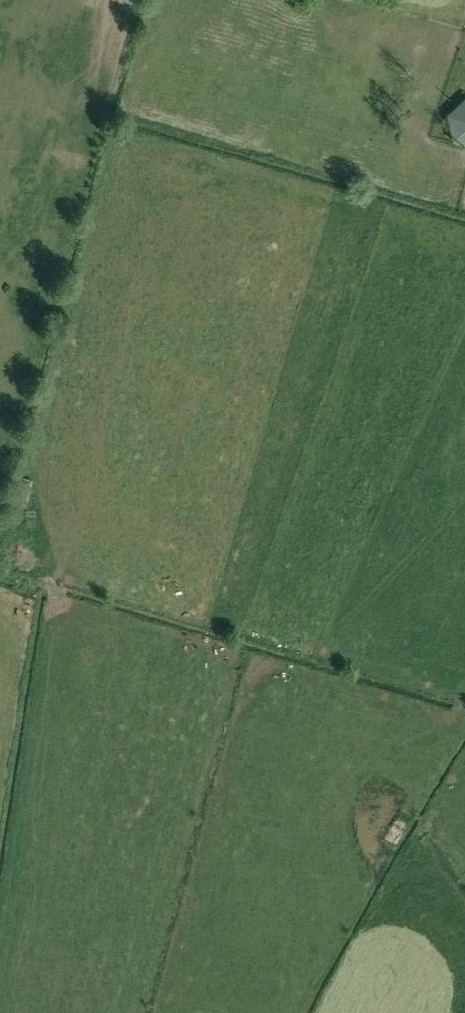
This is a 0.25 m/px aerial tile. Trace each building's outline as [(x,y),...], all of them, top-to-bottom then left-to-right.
[(115,626),(103,629),(107,643),(119,640),(115,626)]
